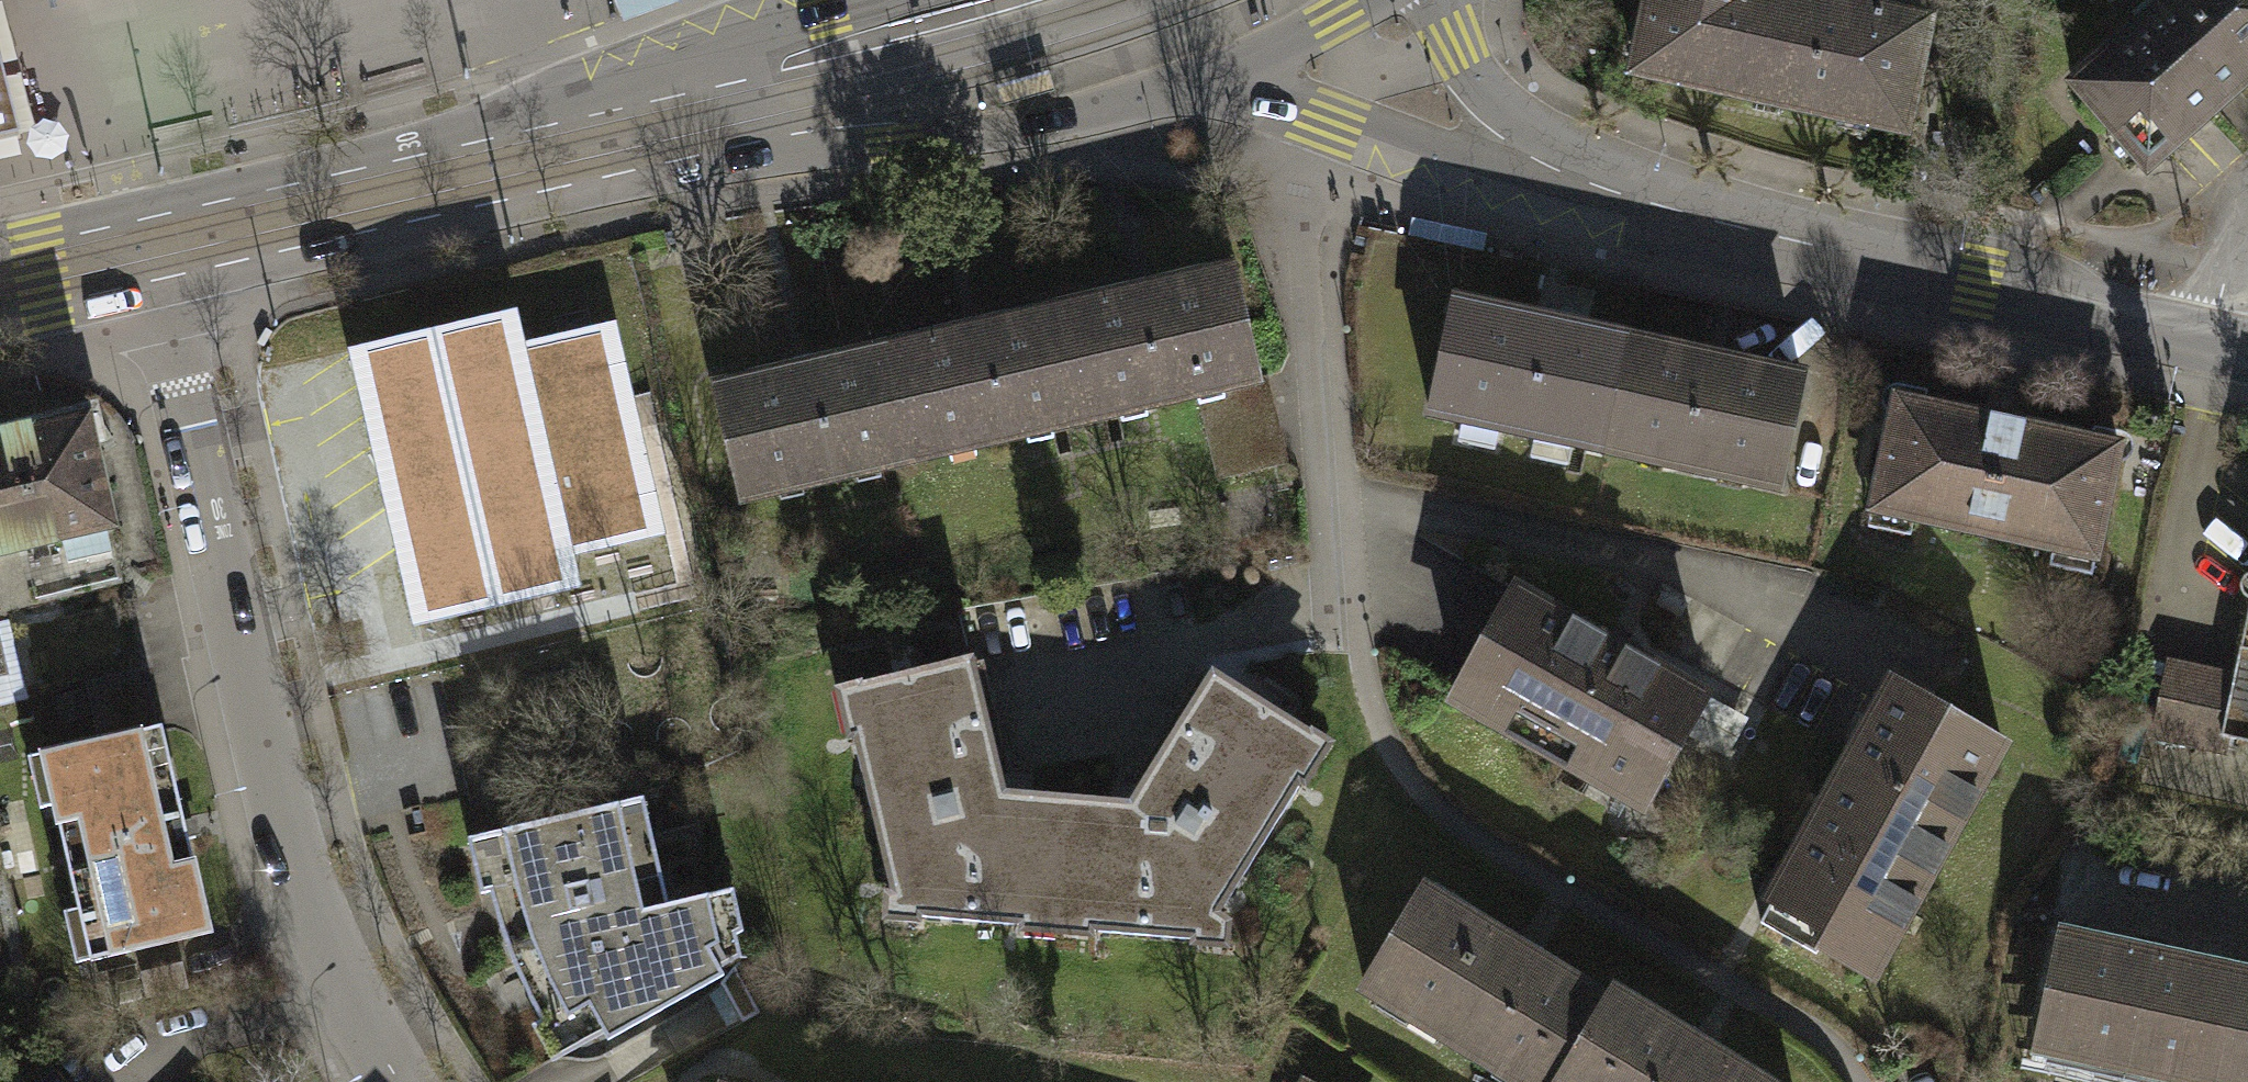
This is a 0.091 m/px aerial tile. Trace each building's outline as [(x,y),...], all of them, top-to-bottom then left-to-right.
[(1897,130),(1925,29),(1787,0),(1645,0),(1626,72),(1897,130)] [(2143,167),(2247,76),(2247,0),(2168,0),(2071,85),(2143,167)] [(19,138),(2,75),(0,65),(0,142),(19,138)] [(1060,311),(1084,417),(1198,391),(1256,378),(1257,377),(1233,272),(1060,311)] [(1431,410),(1605,447),(1629,340),(1454,303),(1431,410)] [(1060,311),(889,351),(914,457),(1084,417),(1060,311)] [(502,320),(364,352),(427,620),(565,588),(557,555),(648,534),(624,429),(601,331),(509,352),(502,320)] [(1802,378),(1629,340),(1605,447),(1779,485),(1802,378)] [(740,497),(914,457),(889,351),(715,391),(740,497)] [(1276,463),(1256,378),(1198,391),(1218,477),(1276,463)] [(1896,397),(1872,511),(2095,557),(2119,444),(1896,397)] [(0,436),(0,607),(61,594),(57,578),(101,568),(93,533),(114,528),(88,415),(0,436)] [(1516,587),(1458,690),(1649,798),(1708,695),(1516,587)] [(0,624),(0,705),(17,701),(0,624)] [(2240,645),(2233,679),(2171,665),(2156,733),(2223,747),(2226,736),(2247,740),(2247,646),(2240,645)] [(1067,798),(1004,793),(971,659),(857,686),(868,730),(854,733),(894,898),(918,900),(917,915),(1024,924),(1025,910),(1058,913),(1067,798)] [(145,669),(85,683),(98,741),(159,727),(145,669)] [(1197,922),(1210,923),(1301,779),(1289,772),(1313,734),(1213,672),(1131,803),(1067,798),(1058,913),(1090,915),(1089,929),(1196,938),(1197,922)] [(2002,741),(1896,681),(1874,720),(1881,724),(1793,879),(1787,875),(1760,923),(1816,954),(1820,947),(1862,971),(1974,775),(1980,779),(2002,741)] [(87,711),(81,690),(54,697),(60,719),(87,711)] [(98,741),(30,757),(41,808),(54,805),(78,909),(66,912),(78,962),(209,932),(162,727),(159,727),(98,741)] [(511,961),(530,1000),(541,1021),(545,1029),(589,1005),(604,1032),(608,1039),(724,976),(709,949),(743,931),(733,890),(668,905),(643,798),(478,837),(478,840),(479,843),(496,839),(507,886),(490,890),(491,895),(498,923),(511,961)] [(478,840),(471,841),(481,897),(491,895),(490,890),(507,886),(496,839),(479,843),(478,840)] [(1609,1004),(1607,1003),(1422,891),(1365,985),(1525,1081),(1561,1081),(1609,1004)] [(2040,1042),(2206,1078),(2229,969),(2063,933),(2040,1042)] [(2229,969),(2206,1078),(2226,1081),(2247,1081),(2247,973),(2229,969)] [(1609,1004),(1561,1081),(1760,1081),(1612,993),(1607,1003),(1609,1004)] [(604,1032),(589,1005),(545,1029),(541,1021),(533,1026),(552,1060),(604,1032)]
